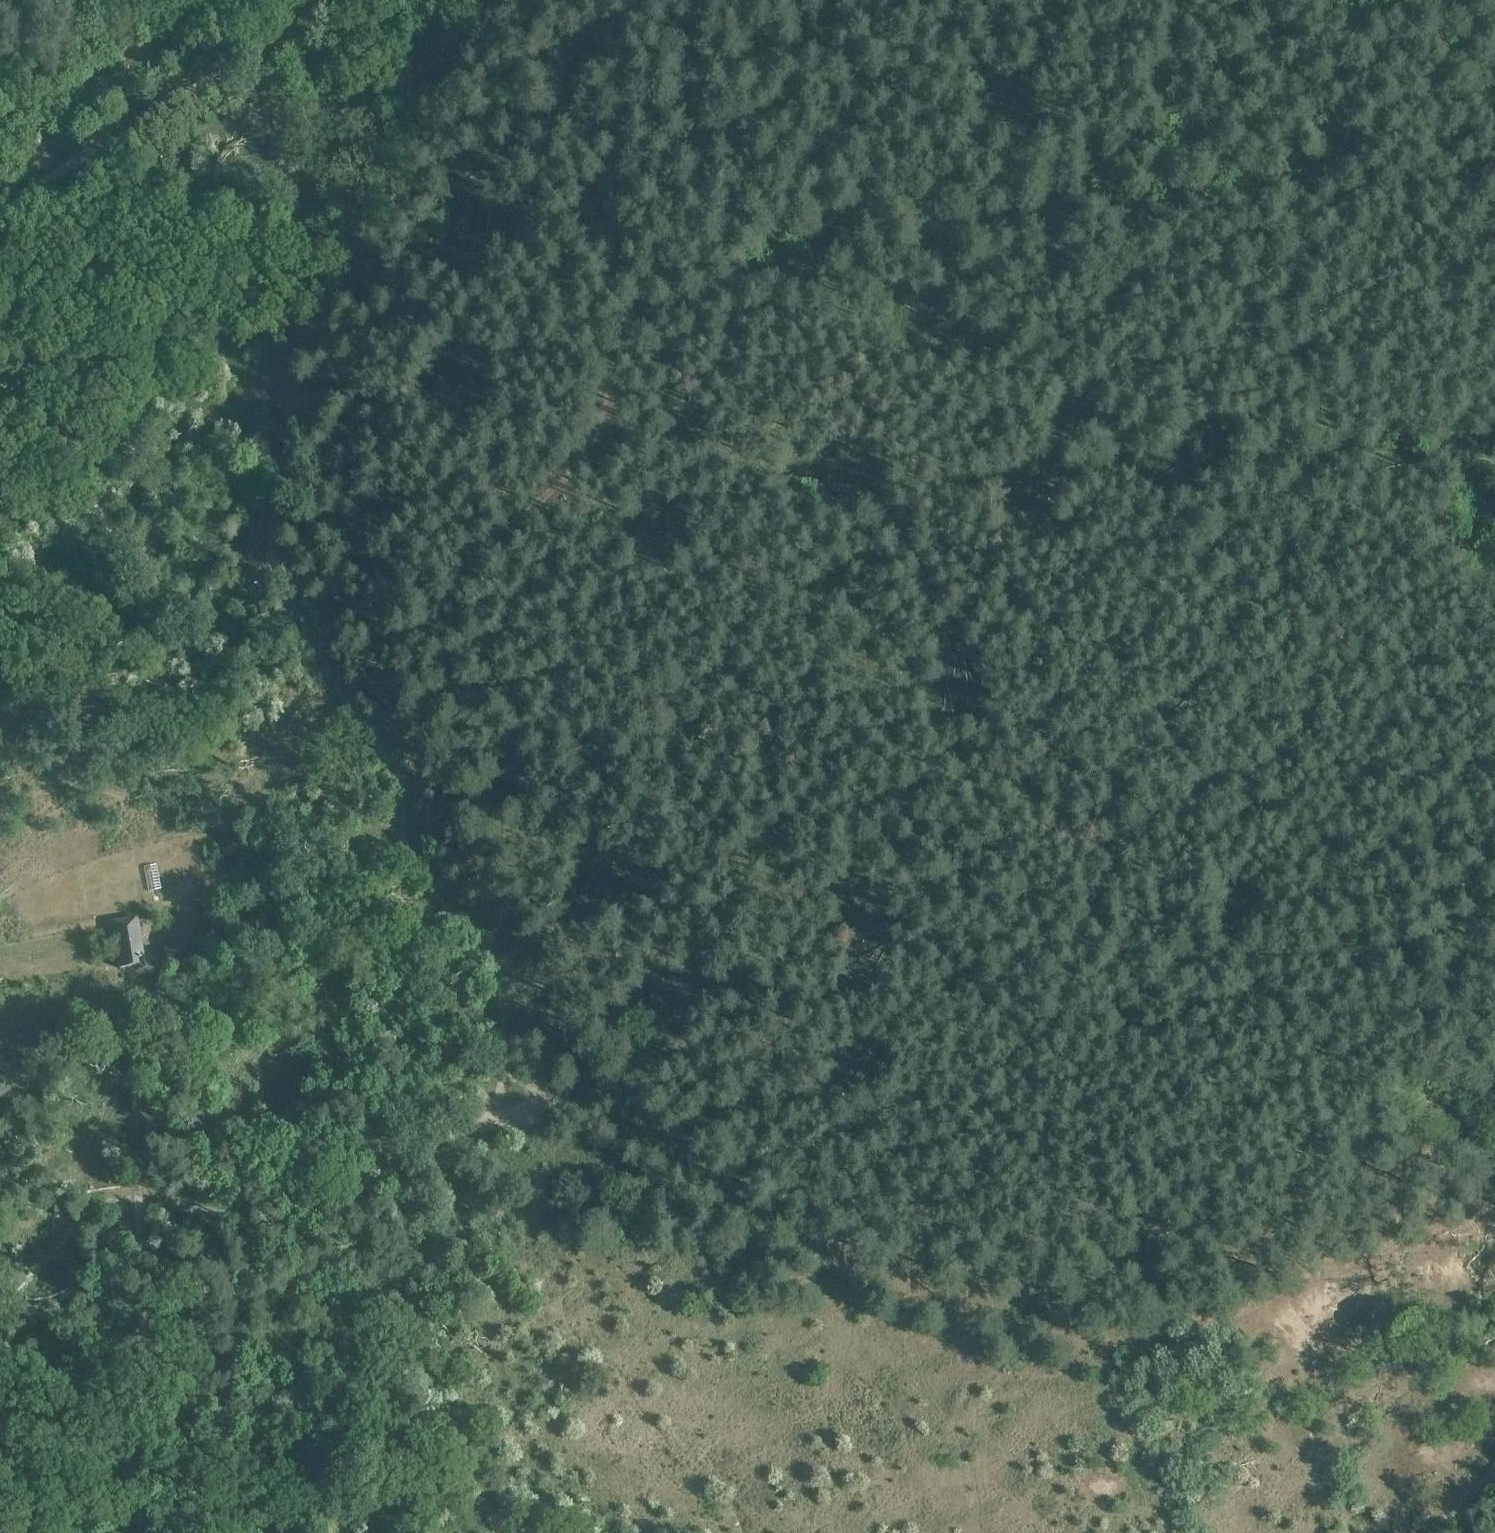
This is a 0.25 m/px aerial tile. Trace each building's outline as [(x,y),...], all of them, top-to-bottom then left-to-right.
[(111,919),(119,967),(145,962),(137,915),(111,919)] [(186,959),(183,942),(163,944),(166,960),(172,960),(186,959)]
